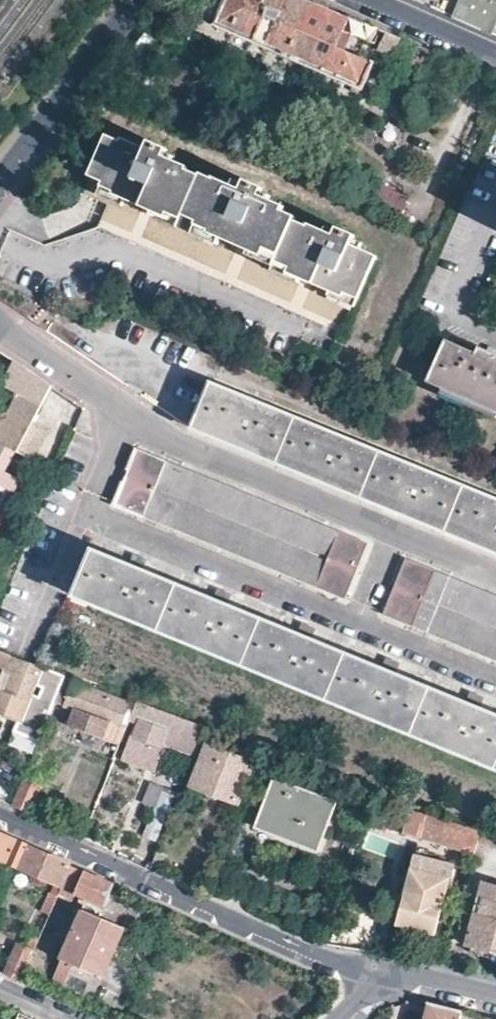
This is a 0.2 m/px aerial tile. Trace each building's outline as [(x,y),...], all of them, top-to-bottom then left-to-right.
[(197,14),(353,82),(350,89),(358,93),(372,61),(336,46),(349,18),(309,0),(203,0),(197,14)] [(450,17),(489,35),(495,19),(495,3),(489,0),(458,0),(450,17)] [(433,48),(398,33),(390,51),(424,67),(433,48)] [(186,164),(173,159),(162,155),(165,149),(166,146),(150,139),(149,142),(146,146),(136,142),(123,136),(121,138),(106,132),(89,171),(102,177),(99,181),(124,195),(152,207),(165,213),(168,208),(181,214),(183,211),(196,217),(195,221),(214,229),(212,232),(219,235),(246,247),(261,253),(264,246),(277,253),(275,256),(289,262),(286,269),(299,275),(328,288),(338,293),(339,293),(341,289),(356,297),(375,252),(359,245),(348,241),(351,235),(352,233),(335,226),(334,228),(332,231),(324,228),(308,221),(306,223),(294,218),(294,215),(280,210),(282,205),(268,200),(257,196),(260,190),(261,186),(245,179),(243,182),(240,188),(231,184),(217,177),(215,178),(203,172),(202,174),(186,167),(186,164)] [(138,137),(136,142),(146,146),(149,142),(138,137)] [(162,155),(173,159),(175,153),(165,149),(162,155)] [(234,178),(231,184),(240,188),(243,182),(234,178)] [(120,203),(124,195),(99,181),(95,191),(111,199),(120,203)] [(372,203),(403,208),(406,192),(375,187),(372,203)] [(269,194),(260,190),(257,196),(268,200),(269,194)] [(108,204),(101,221),(129,233),(136,216),(108,204)] [(177,225),(181,214),(168,208),(165,213),(152,207),(149,214),(177,225)] [(215,243),(219,235),(212,232),(214,229),(195,221),(191,231),(215,243)] [(361,240),(351,235),(348,241),(359,245),(361,240)] [(244,253),(271,266),(275,256),(277,253),(264,246),(261,253),(246,247),(244,253)] [(296,282),(299,275),(286,269),(289,262),(275,256),(271,266),(269,269),(296,282)] [(325,295),(335,299),(338,293),(328,288),(325,295)] [(351,306),(356,297),(341,289),(339,293),(338,293),(335,299),(351,306)] [(446,336),(427,376),(477,399),(495,408),(495,359),(446,336)] [(193,425),(227,439),(303,470),(381,501),(459,533),(495,548),(495,498),(211,381),(193,425)] [(18,390),(1,382),(0,385),(0,416),(4,418),(18,390)] [(16,450),(40,401),(18,390),(4,418),(0,416),(0,441),(16,450)] [(157,454),(138,447),(117,502),(134,509),(203,537),(331,591),(343,596),(366,541),(267,499),(157,454)] [(14,492),(20,479),(7,472),(5,477),(0,474),(0,484),(14,492)] [(479,705),(482,697),(475,694),(468,692),(465,700),(395,671),(398,663),(391,660),(386,658),(383,665),(310,636),(314,629),(307,626),(301,624),(299,632),(227,602),(230,595),(223,592),(217,589),(215,597),(142,568),(145,560),(138,557),(133,555),(130,563),(93,548),(75,593),(77,595),(495,766),(495,712),(479,705)] [(405,556),(382,611),(395,616),(481,652),(495,658),(495,594),(417,562),(405,556)] [(0,649),(0,666),(3,667),(0,675),(0,713),(20,722),(42,671),(55,676),(50,688),(59,692),(67,674),(0,649)] [(138,701),(134,699),(77,678),(67,706),(77,709),(71,726),(108,740),(114,724),(127,729),(129,724),(138,701)] [(206,726),(138,701),(129,724),(138,728),(135,739),(130,738),(127,751),(155,762),(160,749),(156,748),(162,735),(197,748),(206,726)] [(236,799),(251,761),(207,744),(193,783),(213,790),(236,799)] [(25,776),(13,805),(27,812),(40,782),(25,776)] [(314,850),(334,805),(275,779),(256,824),(285,837),(314,850)] [(145,838),(160,843),(176,791),(150,783),(142,806),(154,810),(145,838)] [(439,838),(447,815),(411,802),(401,829),(439,838)] [(439,838),(470,850),(472,851),(481,828),(447,815),(439,838)] [(0,833),(0,856),(18,864),(27,845),(0,833)] [(70,864),(27,845),(18,864),(56,880),(44,910),(49,912),(59,890),(70,864)] [(158,847),(151,866),(160,870),(168,851),(158,847)] [(408,856),(406,865),(445,875),(448,865),(408,856)] [(70,864),(59,890),(70,895),(72,891),(102,904),(112,882),(70,864)] [(445,875),(406,865),(392,921),(432,932),(442,890),(445,875)] [(481,881),(465,942),(495,950),(495,885),(481,881)] [(123,925),(82,906),(60,957),(101,975),(123,925)] [(17,942),(4,971),(22,979),(39,936),(27,932),(21,944),(17,942)] [(91,996),(101,975),(60,957),(51,978),(91,996)] [(430,1002),(426,1018),(458,1018),(460,1009),(442,1005),(430,1002)] [(460,1009),(458,1018),(495,1018),(488,1016),(460,1009)]
